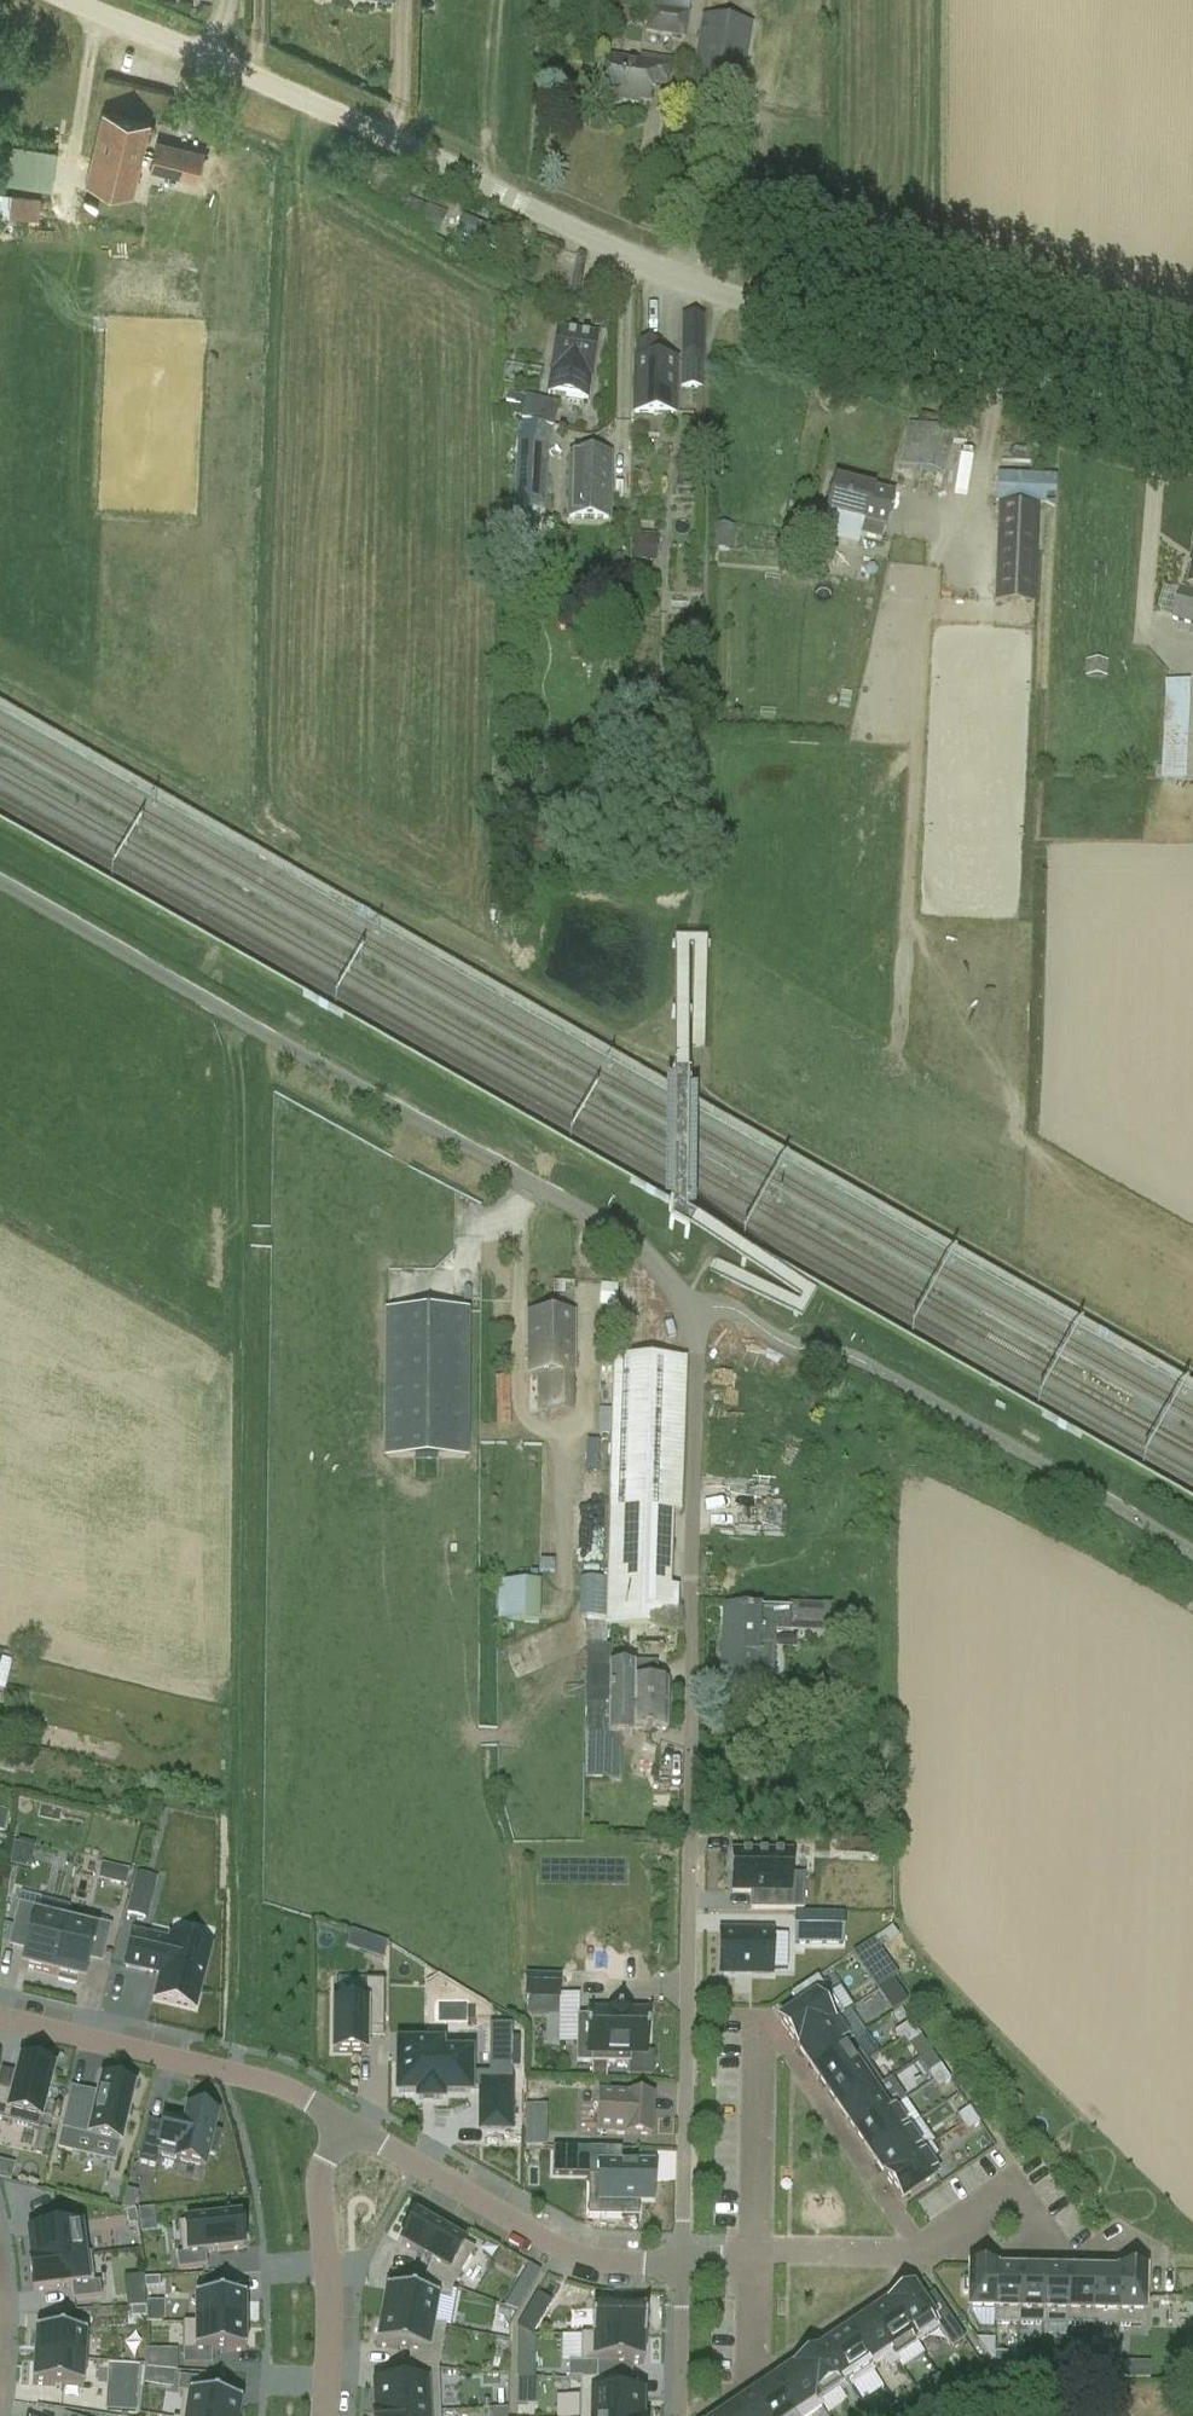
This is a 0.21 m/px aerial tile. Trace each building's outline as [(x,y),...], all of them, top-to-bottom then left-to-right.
[(645,34),(687,41),(691,15),(650,8),(645,34)] [(750,25),(703,17),(690,94),(738,101),(750,25)] [(625,103),(626,100),(648,104),(651,86),(669,90),(674,61),(642,55),(640,63),(605,57),(598,98),(625,103)] [(151,122),(102,110),(85,181),(133,193),(151,122)] [(204,151),(157,140),(150,168),(197,179),(204,151)] [(7,185),(55,186),(56,145),(8,144),(7,185)] [(0,193),(0,212),(40,217),(42,198),(0,193)] [(441,234),(449,211),(411,197),(402,220),(441,234)] [(466,213),(455,232),(505,259),(515,240),(466,213)] [(567,376),(564,396),(587,399),(597,334),(557,328),(550,373),(567,376)] [(632,413),(675,414),(676,359),(659,359),(659,342),(634,341),(634,358),(633,358),(632,413)] [(703,389),(704,358),(682,357),(681,388),(703,389)] [(557,411),(558,406),(527,398),(521,427),(553,431),(557,411)] [(953,437),(910,426),(900,465),(943,477),(953,437)] [(518,463),(547,466),(549,451),(553,431),(521,427),(516,452),(519,452),(518,463)] [(608,518),(609,455),(570,454),(569,517),(608,518)] [(516,477),(516,512),(517,512),(517,529),(536,530),(536,513),(547,513),(547,512),(549,512),(549,498),(547,498),(547,491),(551,491),(551,478),(516,477)] [(892,496),(872,491),(834,481),(826,512),(863,521),(860,535),(881,540),(892,496)] [(1035,604),(1039,506),(998,504),(994,602),(1035,604)] [(735,527),(716,525),(714,551),(734,552),(735,527)] [(632,562),(657,562),(658,536),(633,535),(632,562)] [(1192,626),(1192,591),(1183,588),(1174,620),(1192,626)] [(1109,672),(1109,660),(1089,661),(1090,673),(1109,672)] [(1188,779),(1190,680),(1165,679),(1163,778),(1188,779)] [(386,1458),(465,1459),(466,1313),(388,1312),(386,1458)] [(573,1375),(574,1316),(529,1315),(528,1375),(550,1375),(550,1413),(571,1413),(572,1375),(573,1375)] [(608,1489),(605,1576),(631,1576),(633,1511),(682,1513),(687,1360),(612,1356),(609,1439),(610,1439),(608,1489)] [(511,1429),(510,1379),(496,1380),(497,1430),(511,1429)] [(667,1682),(656,1682),(656,1665),(637,1665),(637,1669),(611,1668),(611,1647),(605,1647),(606,1619),(668,1621),(668,1609),(679,1610),(679,1576),(669,1576),(669,1578),(605,1577),(605,1580),(581,1579),(580,1619),(586,1619),(586,1648),(586,1651),(578,1651),(578,1668),(585,1669),(584,1705),(584,1736),(613,1737),(630,1737),(631,1730),(645,1731),(645,1733),(652,1734),(652,1731),(667,1731),(667,1682)] [(540,1623),(541,1582),(499,1581),(498,1622),(540,1623)] [(721,1686),(773,1688),(775,1634),(828,1636),(830,1607),(790,1605),(790,1611),(775,1611),(775,1610),(724,1607),(721,1686)] [(612,1779),(613,1737),(584,1736),(582,1779),(612,1779)] [(4,1835),(9,1814),(0,1812),(0,1834),(4,1835)] [(16,1843),(13,1865),(32,1867),(34,1845),(16,1843)] [(727,1853),(726,1893),(745,1894),(745,1910),(797,1911),(798,1878),(784,1878),(785,1854),(727,1853)] [(114,1868),(110,1884),(124,1887),(128,1872),(114,1868)] [(132,1894),(126,1914),(148,1920),(153,1900),(132,1894)] [(18,1904),(12,1932),(30,1937),(23,1968),(54,1975),(66,1923),(36,1916),(38,1908),(18,1904)] [(66,1923),(54,1975),(59,1976),(57,1981),(76,1985),(77,1981),(84,1983),(91,1951),(105,1955),(112,1926),(98,1923),(68,1915),(66,1923)] [(795,1915),(795,1944),(843,1945),(843,1916),(795,1915)] [(348,1946),(384,1958),(389,1942),(353,1930),(348,1946)] [(722,1932),(721,1974),(770,1974),(770,1970),(787,1970),(787,1936),(770,1936),(771,1933),(722,1932)] [(133,1933),(125,1968),(160,1976),(154,2000),(195,2010),(211,1947),(170,1937),(168,1942),(133,1933)] [(873,1940),(853,1954),(862,1968),(883,1954),(873,1940)] [(528,1974),(528,1995),(559,1995),(559,1974),(528,1974)] [(799,2008),(779,2022),(796,2047),(837,2019),(838,2020),(843,2016),(842,2015),(825,1990),(817,1978),(791,1996),(799,2008)] [(332,2021),(332,2032),(333,2032),(333,2053),(366,2054),(367,2035),(384,2035),(384,2030),(384,1981),(365,1981),(365,1996),(335,1995),(333,1995),(333,2021),(332,2021)] [(880,1990),(878,1991),(883,1999),(885,1998),(897,1989),(892,1981),(892,1982),(880,1990)] [(577,2017),(576,2064),(593,2064),(607,2064),(631,2064),(631,2055),(647,2055),(648,2013),(629,2013),(629,2011),(609,2010),(609,2013),(587,2012),(587,2017),(577,2017)] [(837,2019),(796,2047),(797,2047),(812,2069),(848,2045),(848,2046),(853,2042),(853,2041),(838,2020),(837,2019)] [(911,2022),(893,2034),(898,2042),(904,2038),(916,2030),(911,2022)] [(916,2030),(904,2038),(909,2046),(921,2038),(916,2030)] [(397,2066),(397,2072),(399,2072),(398,2093),(418,2093),(418,2100),(442,2101),(442,2093),(469,2094),(469,2090),(480,2090),(480,2130),(511,2130),(512,2055),(489,2055),(489,2074),(469,2074),(469,2055),(441,2054),(441,2046),(399,2045),(399,2066),(397,2066)] [(812,2069),(827,2090),(858,2069),(858,2070),(863,2067),(862,2066),(848,2046),(848,2045),(812,2069)] [(38,2130),(54,2069),(21,2061),(17,2075),(12,2094),(0,2091),(0,2121),(38,2130)] [(858,2069),(827,2090),(841,2112),(872,2091),(872,2090),(876,2087),(881,2084),(867,2063),(862,2066),(863,2067),(858,2070),(858,2069)] [(593,2064),(593,2076),(606,2077),(607,2064),(593,2064)] [(940,2066),(928,2074),(933,2081),(945,2073),(940,2066)] [(945,2073),(933,2081),(938,2089),(951,2081),(945,2073)] [(70,2093),(61,2131),(120,2145),(133,2088),(103,2081),(99,2095),(98,2100),(70,2093)] [(872,2091),(841,2112),(856,2134),(892,2109),(877,2088),(876,2087),(872,2090),(872,2091)] [(597,2095),(596,2135),(652,2137),(653,2097),(597,2095)] [(548,2146),(549,2104),(527,2104),(526,2146),(548,2146)] [(147,2121),(137,2164),(155,2168),(157,2156),(204,2167),(207,2155),(216,2158),(222,2134),(212,2132),(216,2115),(188,2109),(184,2125),(165,2121),(164,2125),(147,2121)] [(892,2109),(856,2134),(870,2154),(905,2130),(905,2129),(892,2109)] [(969,2109),(957,2117),(962,2125),(974,2117),(969,2109)] [(974,2117),(962,2125),(967,2133),(979,2125),(974,2117)] [(905,2130),(870,2154),(884,2176),(884,2177),(884,2178),(921,2153),(920,2152),(905,2130)] [(921,2153),(884,2178),(900,2201),(937,2176),(928,2163),(937,2156),(930,2146),(930,2145),(920,2152),(921,2153)] [(546,2149),(546,2176),(592,2177),(591,2200),(646,2200),(646,2167),(614,2166),(614,2150),(546,2149)] [(10,2183),(14,2166),(0,2163),(0,2181),(10,2183)] [(122,2207),(122,2211),(134,2209),(137,2193),(125,2191),(122,2207)] [(135,2210),(126,2212),(128,2227),(138,2225),(135,2210)] [(417,2217),(401,2245),(429,2261),(431,2262),(430,2264),(425,2279),(452,2289),(474,2251),(464,2245),(417,2217)] [(182,2255),(176,2256),(178,2270),(207,2267),(205,2253),(243,2249),(239,2218),(179,2225),(182,2255)] [(81,2228),(28,2234),(31,2262),(31,2263),(85,2256),(84,2255),(81,2228)] [(31,2262),(30,2262),(33,2291),(71,2287),(72,2301),(101,2298),(99,2283),(94,2284),(90,2255),(84,2255),(85,2256),(31,2263),(31,2262)] [(964,2280),(963,2293),(967,2293),(967,2310),(994,2311),(995,2273),(995,2269),(995,2267),(967,2267),(967,2280),(964,2280)] [(994,2321),(994,2325),(1019,2325),(1020,2270),(1019,2270),(996,2269),(995,2269),(995,2273),(994,2311),(994,2321)] [(1020,2270),(1019,2325),(1043,2326),(1044,2271),(1020,2270)] [(1044,2271),(1043,2326),(1067,2326),(1068,2271),(1060,2271),(1044,2271)] [(1068,2271),(1067,2326),(1091,2326),(1093,2272),(1092,2272),(1068,2271)] [(1093,2272),(1091,2326),(1093,2327),(1118,2327),(1119,2271),(1117,2271),(1117,2272),(1094,2272),(1093,2272)] [(1119,2271),(1118,2327),(1145,2327),(1146,2271),(1129,2271),(1120,2271),(1119,2271)] [(145,2289),(159,2289),(159,2279),(144,2280),(145,2289)] [(386,2290),(381,2318),(434,2327),(434,2326),(435,2320),(439,2300),(450,2302),(452,2289),(425,2279),(419,2296),(386,2290)] [(911,2287),(888,2303),(917,2344),(938,2330),(951,2349),(964,2340),(947,2314),(935,2322),(911,2287)] [(146,2308),(145,2298),(126,2300),(127,2309),(131,2309),(146,2308)] [(195,2324),(195,2325),(245,2325),(245,2298),(195,2298),(195,2324)] [(888,2304),(867,2318),(895,2359),(896,2358),(917,2344),(888,2303),(888,2304)] [(131,2319),(146,2318),(146,2308),(131,2309),(131,2319)] [(591,2336),(591,2337),(643,2338),(643,2339),(645,2339),(645,2311),(592,2310),(591,2336)] [(522,2315),(517,2323),(530,2330),(535,2322),(522,2315)] [(381,2318),(376,2346),(410,2352),(409,2369),(438,2371),(445,2328),(434,2326),(434,2327),(381,2318)] [(867,2318),(846,2333),(870,2369),(871,2368),(882,2360),(889,2370),(898,2364),(899,2363),(896,2358),(895,2359),(867,2318)] [(183,2324),(183,2367),(212,2367),(212,2352),(245,2352),(245,2325),(195,2325),(195,2324),(183,2324)] [(36,2331),(34,2359),(84,2362),(86,2334),(36,2331)] [(535,2346),(535,2338),(518,2331),(518,2346),(535,2346)] [(846,2333),(824,2347),(848,2383),(848,2384),(851,2389),(852,2388),(873,2373),(874,2373),(871,2368),(870,2369),(846,2333)] [(581,2336),(581,2364),(592,2364),(643,2365),(643,2339),(643,2338),(591,2337),(591,2336),(581,2336)] [(994,2342),(978,2341),(994,2365),(994,2360),(994,2342)] [(809,2357),(794,2367),(794,2368),(818,2404),(820,2403),(833,2393),(848,2384),(848,2383),(824,2347),(818,2352),(818,2351),(809,2357)] [(178,2369),(179,2349),(148,2348),(148,2368),(178,2369)] [(34,2359),(32,2386),(83,2389),(84,2362),(34,2359)] [(1117,2378),(1132,2379),(1132,2363),(1117,2363),(1117,2378)] [(139,2369),(108,2367),(105,2413),(136,2415),(139,2369)] [(772,2383),(794,2415),(810,2415),(816,2412),(823,2408),(820,2403),(818,2404),(794,2368),(794,2367),(793,2367),(793,2368),(789,2371),(772,2383)] [(1066,2367),(1066,2382),(1081,2381),(1082,2381),(1083,2381),(1084,2367),(1066,2367)] [(407,2385),(373,2387),(374,2414),(375,2415),(440,2413),(438,2371),(409,2369),(407,2385)] [(1116,2375),(1100,2376),(1101,2387),(1116,2386),(1116,2375)] [(940,2376),(918,2391),(929,2407),(951,2392),(940,2376)] [(177,2393),(183,2394),(179,2415),(240,2415),(242,2402),(206,2397),(208,2382),(179,2378),(177,2393)] [(580,2415),(642,2415),(642,2396),(612,2395),(610,2395),(611,2381),(609,2381),(580,2380),(580,2415)] [(750,2398),(762,2415),(794,2415),(772,2383),(750,2398)] [(913,2415),(915,2415),(928,2407),(919,2394),(905,2404),(913,2415)] [(728,2412),(731,2415),(762,2415),(750,2398),(748,2399),(728,2412)] [(887,2411),(891,2415),(903,2415),(896,2406),(887,2411)]
